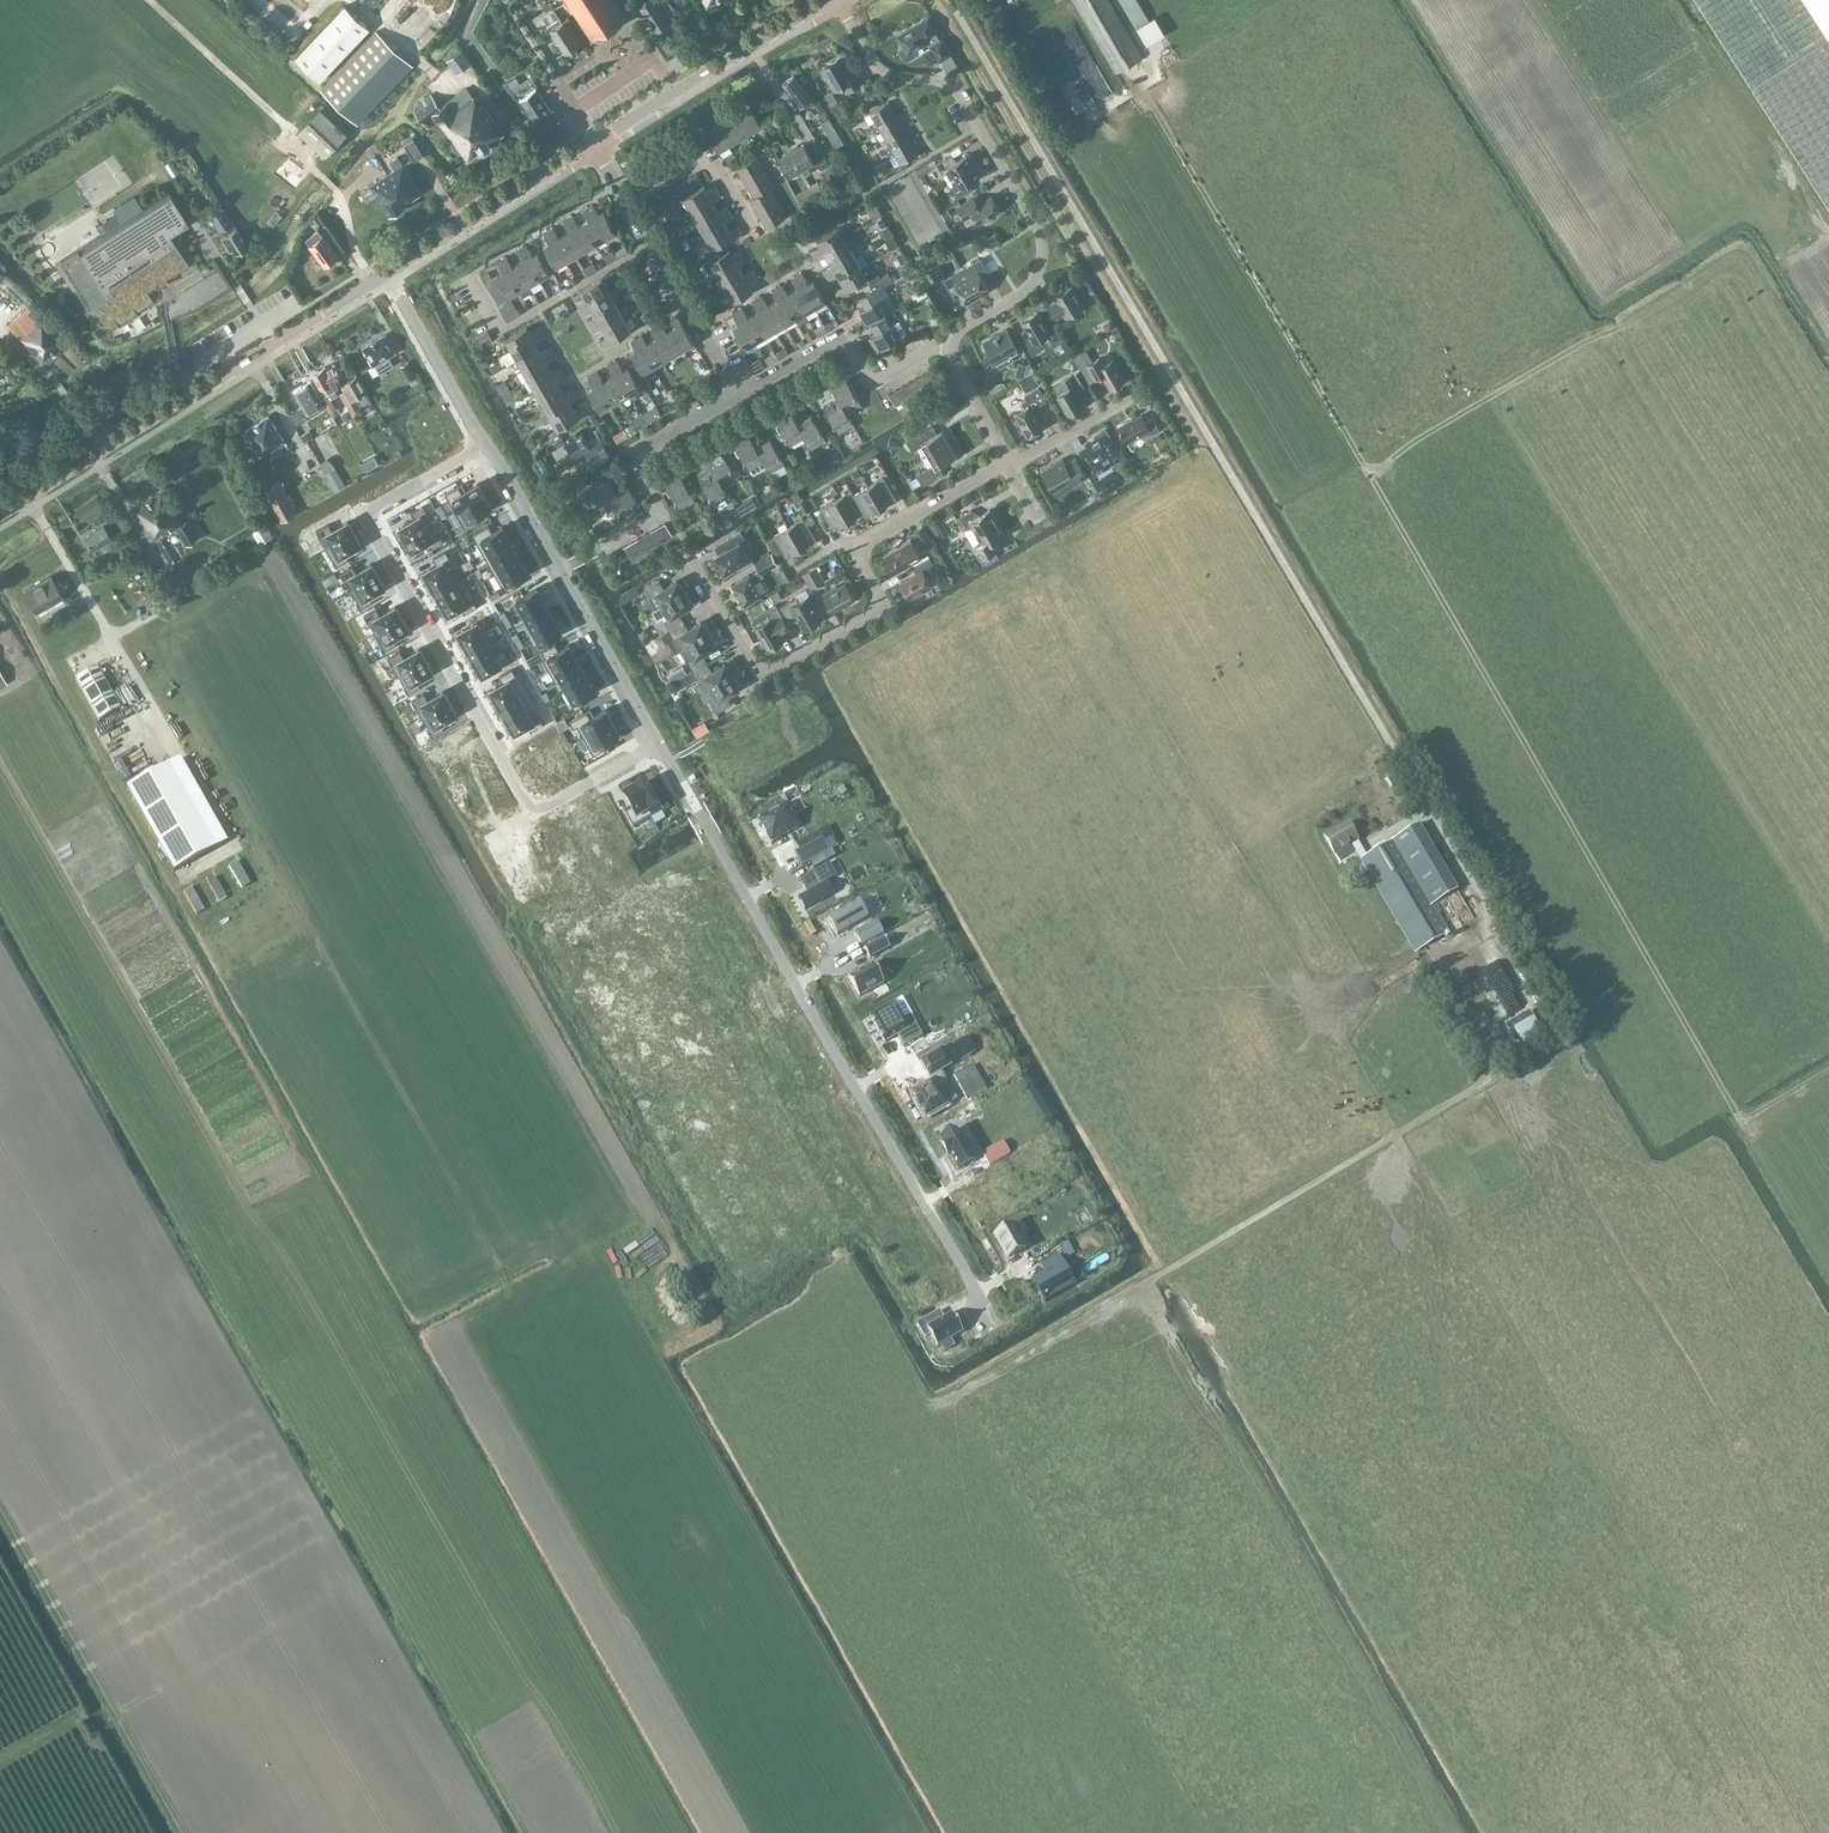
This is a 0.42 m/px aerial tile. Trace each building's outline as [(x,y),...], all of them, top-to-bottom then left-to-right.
[(593,38),(628,16),(618,0),(568,0),(593,38)] [(641,5),(636,9),(646,24),(650,22),(656,30),(669,22),(659,6),(668,0),(650,0),(648,1),(647,0),(644,1),(643,0),(638,0),(641,5)] [(1116,73),(1143,56),(1110,0),(1072,0),(1116,73)] [(1140,0),(1123,0),(1148,43),(1169,32),(1159,14),(1150,19),(1140,0)] [(1751,89),(1828,39),(1804,0),(1694,0),(1751,89)] [(345,5),(296,57),(320,80),(370,28),(345,5)] [(390,17),(390,23),(419,23),(419,10),(399,10),(399,17),(390,17)] [(928,19),(898,36),(904,46),(901,48),(900,52),(904,59),(908,60),(916,56),(917,52),(915,49),(927,42),(930,46),(940,40),(935,32),(936,32),(928,19)] [(565,53),(581,42),(566,20),(550,30),(565,53)] [(376,32),(321,89),(358,123),(413,65),(376,32)] [(940,40),(930,46),(930,47),(939,62),(941,60),(951,55),(942,39),(940,40)] [(1751,89),(1828,211),(1828,39),(1751,89)] [(448,60),(457,73),(472,63),(462,50),(448,60)] [(849,90),(860,84),(854,73),(850,75),(846,67),(846,66),(841,57),(824,66),(832,80),(829,82),(834,90),(845,84),(849,90)] [(1066,97),(1076,93),(1064,59),(1053,63),(1066,97)] [(509,70),(513,76),(523,69),(519,63),(509,70)] [(526,73),(513,81),(523,97),(520,99),(536,123),(552,113),(526,73)] [(802,111),(815,103),(803,86),(802,86),(794,75),(783,83),(802,111)] [(433,113),(467,160),(481,150),(481,151),(485,151),(490,148),(491,144),(490,143),(504,133),(482,104),(480,105),(467,87),(440,107),(431,94),(417,105),(420,109),(416,112),(423,120),(433,113)] [(870,124),(872,128),(896,114),(889,101),(870,112),(875,121),(870,124)] [(736,115),(747,135),(762,127),(751,107),(736,115)] [(298,133),(326,159),(349,136),(321,109),(298,133)] [(896,114),(872,128),(875,132),(880,129),(885,138),(904,127),(896,114)] [(736,115),(722,124),(733,143),(747,135),(736,115)] [(718,152),(733,143),(722,124),(707,132),(718,152)] [(904,127),(885,138),(890,146),(885,149),(888,154),(911,140),(904,127)] [(414,139),(404,144),(415,161),(424,155),(414,139)] [(911,140),(888,154),(890,158),(895,155),(900,164),(919,153),(911,140)] [(802,168),(801,169),(805,174),(810,171),(807,165),(814,161),(816,164),(817,167),(819,168),(822,167),(824,167),(830,164),(820,146),(810,152),(804,143),(791,150),(802,168)] [(802,168),(791,150),(778,158),(789,176),(801,169),(802,168)] [(948,172),(952,178),(975,165),(974,164),(975,161),(972,155),(969,155),(968,156),(967,155),(946,167),(942,160),(937,163),(943,175),(948,172)] [(395,170),(388,174),(406,203),(413,199),(413,198),(421,193),(398,156),(390,161),(395,170)] [(745,182),(765,170),(757,156),(737,167),(745,182)] [(975,165),(952,178),(955,184),(950,187),(957,199),(970,192),(966,184),(980,177),(979,175),(981,175),(982,172),(978,166),(975,166),(975,165)] [(769,187),(770,187),(774,185),(765,170),(745,182),(754,196),(769,187)] [(697,189),(704,185),(696,172),(690,176),(697,189)] [(388,174),(370,185),(390,216),(407,205),(406,204),(406,203),(388,174)] [(690,193),(697,189),(690,176),(683,180),(690,193)] [(684,197),(690,193),(683,180),(676,184),(684,197)] [(818,181),(804,188),(809,197),(823,190),(818,181)] [(677,201),(683,197),(684,197),(676,184),(670,188),(677,201)] [(690,193),(684,197),(683,197),(689,208),(718,191),(715,186),(707,190),(704,185),(697,189),(690,193)] [(769,187),(754,196),(749,198),(758,213),(778,201),(770,187),(769,187)] [(670,188),(663,192),(670,205),(677,201),(670,188)] [(169,191),(56,263),(91,319),(89,320),(93,327),(96,326),(101,333),(117,323),(119,325),(137,313),(136,311),(152,300),(146,290),(155,284),(156,286),(168,284),(166,277),(188,263),(170,234),(189,222),(169,191)] [(722,196),(718,191),(689,208),(695,218),(716,206),(713,201),(722,196)] [(662,209),(670,205),(663,192),(655,197),(662,209)] [(978,224),(1000,211),(992,197),(976,206),(972,199),(957,207),(964,219),(972,214),(978,224)] [(786,216),(778,201),(758,213),(766,228),(786,216)] [(588,206),(607,238),(617,232),(604,211),(598,214),(593,204),(588,206)] [(247,245),(232,222),(221,206),(209,214),(219,232),(223,229),(226,234),(220,237),(228,249),(231,247),(235,253),(247,245)] [(607,238),(588,206),(583,210),(589,220),(584,223),(596,244),(607,238)] [(719,211),(716,206),(695,218),(701,228),(730,211),(727,206),(719,211)] [(733,217),(730,211),(701,228),(707,238),(727,226),(725,222),(733,217)] [(323,221),(318,215),(313,219),(317,226),(323,221)] [(596,244),(584,223),(579,226),(573,215),(568,218),(586,250),(596,244)] [(586,250),(568,218),(563,221),(569,231),(564,234),(576,256),(586,250)] [(101,222),(96,226),(99,231),(105,228),(101,222)] [(730,231),(727,226),(707,238),(713,248),(742,232),(739,226),(730,231)] [(576,256),(564,234),(559,237),(553,227),(548,230),(566,261),(576,256)] [(813,256),(845,237),(839,227),(817,239),(820,245),(810,251),(813,256)] [(324,267),(340,256),(324,234),(323,236),(318,230),(306,239),(310,245),(309,246),(324,267)] [(556,267),(566,261),(548,230),(543,233),(549,242),(544,246),(556,267)] [(845,237),(813,256),(816,260),(825,255),(828,260),(850,247),(845,237)] [(527,245),(522,248),(540,280),(550,274),(538,252),(533,255),(527,245)] [(850,247),(828,260),(831,265),(822,270),(825,275),(856,257),(850,247)] [(522,248),(517,250),(523,261),(518,264),(530,285),(540,280),(522,248)] [(715,271),(744,254),(741,249),(732,254),(729,249),(703,264),(709,274),(715,271)] [(747,260),(744,254),(715,271),(721,281),(741,269),(739,265),(747,260)] [(507,256),(502,259),(520,291),(530,285),(518,264),(513,266),(507,256)] [(856,257),(825,275),(827,280),(837,274),(840,279),(862,267),(856,257)] [(502,259),(497,262),(503,272),(497,275),(498,275),(501,281),(505,288),(509,295),(510,297),(520,291),(502,259)] [(973,273),(967,277),(978,297),(990,290),(983,278),(990,274),(981,259),(969,266),(973,273)] [(874,272),(868,263),(862,267),(840,279),(843,284),(833,290),(836,295),(868,277),(867,276),(874,272)] [(897,266),(889,272),(896,281),(904,274),(897,266)] [(726,291),(755,275),(752,269),(744,274),(741,269),(721,281),(726,291)] [(867,276),(868,277),(871,282),(881,277),(877,270),(875,272),(867,276)] [(0,274),(0,284),(24,307),(32,298),(3,271),(0,274)] [(482,276),(485,282),(492,277),(489,272),(482,276)] [(881,277),(871,282),(869,283),(873,289),(860,297),(865,306),(859,309),(867,322),(869,321),(884,312),(895,306),(884,286),(894,281),(889,272),(881,277)] [(797,275),(815,307),(826,301),(813,280),(808,283),(802,273),(797,275)] [(978,297),(967,277),(960,280),(956,273),(944,280),(953,295),(960,292),(967,304),(978,297)] [(485,282),(489,288),(501,281),(497,275),(492,277),(485,282)] [(759,280),(755,275),(726,291),(732,302),(753,290),(750,285),(759,280)] [(815,307),(797,275),(792,278),(798,288),(793,291),(805,313),(815,307)] [(578,306),(608,289),(602,278),(581,290),(584,295),(575,300),(578,306)] [(501,281),(489,289),(493,295),(505,288),(501,281)] [(805,313),(793,291),(788,294),(782,284),(777,287),(796,319),(805,313)] [(796,319),(777,287),(772,290),(778,300),(773,303),(786,324),(796,319)] [(1066,317),(1083,307),(1072,287),(1054,297),(1057,301),(1049,306),(1057,318),(1064,314),(1066,317)] [(505,288),(493,295),(496,302),(509,295),(505,288)] [(590,306),(593,311),(614,299),(608,289),(578,306),(581,311),(590,306)] [(267,307),(277,300),(272,292),(261,299),(267,307)] [(509,295),(496,302),(500,308),(513,301),(510,297),(509,295)] [(786,324),(773,303),(768,306),(762,296),(757,299),(776,330),(786,324)] [(614,299),(593,311),(596,316),(587,320),(591,326),(619,309),(614,299)] [(776,330),(757,299),(752,301),(758,312),(753,314),(766,336),(776,330)] [(513,301),(500,308),(504,315),(516,308),(513,301)] [(22,343),(42,362),(67,337),(32,302),(9,325),(25,341),(22,343)] [(766,336),(753,314),(748,317),(742,307),(738,310),(756,342),(766,336)] [(516,308),(504,315),(508,322),(520,315),(516,308)] [(602,326),(604,331),(625,319),(619,309),(591,326),(594,331),(602,326)] [(745,348),(756,342),(738,310),(733,313),(739,323),(733,326),(745,348)] [(891,324),(884,312),(869,321),(876,333),(870,336),(877,349),(906,332),(899,320),(891,324)] [(1037,342),(1050,335),(1037,313),(1022,322),(1031,337),(1024,341),(1033,356),(1041,351),(1037,342)] [(672,328),(684,349),(694,343),(677,314),(671,317),(676,326),(672,328)] [(631,329),(625,319),(604,331),(607,336),(599,340),(602,346),(631,329)] [(684,349),(672,328),(667,331),(662,323),(657,326),(674,355),(684,349)] [(511,349),(543,331),(540,326),(530,332),(528,327),(506,340),(511,349)] [(674,355),(657,326),(652,329),(656,337),(652,340),(664,361),(674,355)] [(488,330),(475,337),(479,343),(491,336),(488,330)] [(517,359),(538,347),(535,342),(546,336),(543,331),(511,349),(517,359)] [(985,343),(986,344),(984,346),(984,349),(986,351),(988,352),(990,352),(996,362),(999,366),(1002,367),(1012,360),(1013,358),(1020,354),(1007,331),(995,338),(995,337),(985,343)] [(115,337),(117,342),(123,340),(121,334),(115,337)] [(386,334),(363,347),(362,348),(372,365),(369,367),(375,377),(380,374),(380,373),(394,365),(389,357),(397,352),(386,334)] [(664,361),(652,340),(647,343),(642,335),(637,338),(653,366),(664,361)] [(643,373),(653,366),(637,338),(631,341),(636,349),(631,352),(643,373)] [(581,347),(587,357),(597,351),(592,341),(581,347)] [(522,369),(554,351),(552,346),(541,352),(538,347),(517,359),(522,369)] [(528,379),(550,367),(547,362),(557,356),(554,351),(522,369),(528,379)] [(1119,384),(1125,380),(1113,360),(1104,365),(1100,358),(1087,365),(1096,379),(1102,375),(1110,389),(1112,388),(1113,389),(1120,385),(1119,384)] [(613,362),(631,394),(636,391),(639,396),(648,391),(635,369),(631,371),(629,367),(623,370),(617,360),(613,362)] [(410,380),(417,376),(409,362),(401,366),(410,380)] [(631,394),(613,362),(608,365),(614,375),(608,378),(621,400),(631,394)] [(325,367),(316,372),(313,374),(321,388),(324,386),(328,392),(341,384),(338,378),(342,376),(335,363),(326,368),(325,367)] [(534,389),(566,371),(563,366),(553,372),(550,367),(528,379),(534,389)] [(923,374),(930,386),(937,382),(930,370),(923,374)] [(1080,370),(1074,373),(1082,386),(1087,383),(1080,370)] [(539,399),(561,387),(559,381),(568,376),(566,371),(534,389),(539,399)] [(621,400),(608,378),(603,381),(598,372),(593,374),(611,405),(621,400)] [(601,411),(611,405),(593,374),(588,377),(593,386),(588,389),(601,411)] [(923,390),(930,386),(923,374),(916,378),(923,390)] [(371,398),(357,375),(345,383),(345,384),(342,386),(345,391),(340,393),(353,415),(359,412),(353,400),(360,397),(363,403),(371,398)] [(1066,390),(1058,394),(1069,413),(1082,405),(1073,391),(1080,387),(1072,375),(1061,382),(1066,390)] [(839,398),(847,412),(861,404),(847,378),(832,387),(839,398)] [(916,394),(923,390),(916,378),(909,382),(916,394)] [(295,389),(292,391),(301,406),(290,413),(297,425),(308,419),(305,415),(323,405),(309,381),(301,386),(300,385),(294,388),(295,389)] [(909,398),(916,394),(909,382),(902,386),(909,398)] [(545,409),(577,391),(574,386),(564,392),(561,387),(539,399),(545,409)] [(902,402),(909,398),(902,386),(895,390),(902,402)] [(1026,408),(1015,414),(1027,436),(1044,427),(1034,409),(1048,401),(1039,387),(1025,395),(1027,399),(1022,402),(1026,408)] [(896,406),(902,402),(895,390),(888,394),(896,406)] [(551,419),(573,406),(570,401),(580,396),(577,391),(545,409),(551,419)] [(323,397),(329,407),(334,404),(328,394),(323,397)] [(1088,395),(1083,399),(1089,407),(1094,404),(1088,395)] [(853,424),(847,412),(839,398),(824,407),(839,432),(853,424)] [(557,430),(558,429),(589,411),(586,406),(576,412),(573,406),(551,419),(557,430)] [(647,421),(655,417),(651,410),(644,414),(647,421)] [(805,436),(797,422),(791,411),(777,419),(783,430),(776,433),(785,450),(792,446),(792,447),(791,444),(805,436)] [(805,436),(811,448),(826,440),(812,414),(797,422),(805,436)] [(1152,417),(1145,422),(1141,415),(1129,423),(1128,421),(1118,427),(1127,443),(1142,434),(1145,440),(1160,431),(1152,417)] [(634,422),(639,431),(648,425),(643,416),(634,422)] [(260,457),(285,441),(269,417),(246,431),(252,440),(250,441),(260,457)] [(629,437),(639,431),(634,422),(624,428),(624,429),(629,437)] [(558,429),(557,430),(550,434),(552,438),(560,434),(558,429)] [(620,442),(629,437),(624,429),(615,434),(620,442)] [(929,455),(949,443),(947,439),(948,438),(944,430),(925,441),(920,432),(906,440),(912,450),(922,444),(929,455)] [(1091,453),(1084,457),(1094,475),(1108,467),(1105,462),(1116,455),(1108,442),(1111,440),(1106,430),(1096,436),(1097,439),(1087,445),(1091,453)] [(564,461),(576,455),(576,454),(590,446),(582,432),(556,447),(564,461)] [(749,469),(764,461),(764,460),(756,446),(750,434),(735,443),(749,469)] [(764,460),(764,461),(770,472),(785,464),(770,438),(756,446),(764,460)] [(601,439),(590,446),(576,454),(576,455),(584,468),(610,454),(601,439)] [(952,447),(949,443),(929,455),(935,466),(918,476),(923,486),(944,474),(939,465),(958,454),(953,446),(952,447)] [(713,456),(707,459),(714,471),(722,485),(723,484),(737,476),(720,447),(711,452),(713,456)] [(1160,461),(1158,458),(1164,455),(1163,452),(1140,464),(1143,470),(1160,461)] [(1042,471),(1053,489),(1070,479),(1073,485),(1087,477),(1076,457),(1065,463),(1063,459),(1042,471)] [(714,471),(700,478),(715,504),(730,496),(723,484),(722,485),(714,471)] [(695,500),(681,474),(666,483),(680,508),(695,500)] [(868,486),(881,508),(891,503),(897,499),(884,477),(868,486)] [(1105,477),(1095,483),(1102,496),(1113,490),(1105,477)] [(590,507),(603,500),(602,500),(616,492),(608,478),(582,493),(590,507)] [(280,481),(264,490),(280,521),(284,519),(297,512),(280,481)] [(459,486),(445,493),(455,511),(485,494),(479,483),(462,492),(459,486)] [(628,485),(616,492),(602,500),(603,500),(610,514),(636,500),(628,485)] [(853,495),(864,513),(866,517),(872,514),(881,508),(868,486),(854,494),(853,495)] [(164,489),(132,508),(131,508),(150,539),(158,534),(160,537),(175,528),(186,545),(197,538),(187,520),(183,522),(164,489)] [(859,516),(864,513),(853,495),(854,494),(852,490),(836,499),(849,521),(859,516)] [(485,494),(455,511),(455,512),(456,511),(466,529),(479,522),(475,515),(491,506),(485,495),(485,494)] [(839,527),(849,521),(836,499),(821,508),(834,530),(839,527)] [(414,519),(399,528),(405,539),(430,526),(433,525),(426,513),(428,513),(424,505),(411,513),(414,519)] [(976,534),(997,522),(990,510),(976,518),(972,510),(957,519),(963,530),(972,528),(976,534)] [(789,527),(802,549),(811,543),(817,540),(804,518),(789,527)] [(262,521),(252,527),(261,543),(272,537),(262,521)] [(329,524),(316,531),(327,549),(355,533),(348,521),(332,530),(329,524)] [(1004,535),(997,522),(976,534),(980,541),(973,547),(980,559),(1000,548),(995,540),(1004,535)] [(658,527),(666,539),(672,535),(665,523),(658,527)] [(105,551),(112,547),(108,540),(111,538),(103,525),(84,537),(92,550),(101,544),(105,551)] [(489,525),(472,534),(483,553),(509,538),(502,526),(492,531),(489,525)] [(430,526),(405,539),(412,551),(428,542),(431,549),(444,541),(440,534),(436,537),(430,526)] [(922,543),(930,538),(923,526),(914,531),(922,543)] [(659,543),(666,539),(658,527),(652,531),(659,543)] [(792,554),(802,549),(789,527),(773,535),(774,537),(767,541),(775,556),(783,551),(786,557),(792,554)] [(652,547),(659,543),(652,531),(645,535),(652,547)] [(715,559),(718,565),(720,564),(724,572),(733,567),(734,568),(741,565),(740,563),(749,558),(740,543),(746,540),(741,531),(715,546),(720,554),(715,557),(717,559),(715,559)] [(355,533),(327,549),(337,567),(349,560),(346,553),(361,544),(355,533)] [(645,551),(652,547),(645,535),(638,539),(645,551)] [(509,538),(483,553),(489,563),(515,549),(509,538)] [(911,538),(884,554),(894,571),(921,556),(911,538)] [(638,555),(645,551),(638,539),(631,543),(638,555)] [(631,559),(638,555),(631,543),(624,547),(631,559)] [(515,549),(489,563),(495,574),(521,559),(515,549)] [(436,564),(424,572),(430,583),(449,572),(449,571),(443,561),(449,557),(445,551),(433,558),(436,564)] [(731,584),(743,606),(761,595),(754,581),(763,576),(761,573),(778,564),(772,553),(755,563),(759,570),(750,575),(749,574),(731,584)] [(933,564),(929,557),(913,567),(917,573),(900,583),(909,598),(931,586),(926,576),(932,573),(929,567),(933,564)] [(521,559),(495,574),(502,586),(504,585),(508,591),(522,583),(518,577),(528,571),(521,559)] [(353,566),(340,573),(351,591),(352,591),(352,590),(379,575),(372,563),(356,572),(353,566)] [(811,587),(824,580),(817,567),(804,574),(811,587)] [(449,572),(430,583),(436,593),(458,581),(451,570),(449,571),(449,572)] [(379,575),(352,590),(352,591),(358,601),(357,602),(361,609),(373,602),(370,596),(385,587),(379,575)] [(37,613),(63,598),(51,576),(25,591),(37,613)] [(660,579),(645,587),(657,608),(686,591),(681,581),(678,583),(677,581),(665,587),(660,579)] [(458,581),(436,593),(442,604),(461,593),(461,594),(464,592),(458,581)] [(854,600),(845,584),(837,589),(836,587),(823,594),(833,612),(854,600)] [(543,599),(537,587),(516,599),(522,611),(543,599)] [(657,608),(652,611),(657,621),(662,618),(669,629),(684,620),(679,612),(691,605),(689,603),(692,601),(686,591),(657,608)] [(461,593),(442,604),(448,615),(461,608),(465,614),(477,607),(473,600),(467,604),(461,594),(461,593)] [(804,629),(822,618),(809,596),(799,601),(797,597),(780,606),(790,624),(797,620),(800,621),(804,629)] [(549,609),(543,599),(522,611),(528,621),(549,609)] [(768,649),(784,640),(779,632),(781,631),(782,632),(790,628),(776,605),(766,610),(771,619),(755,627),(763,641),(762,642),(766,648),(767,647),(768,649)] [(377,608),(364,615),(368,623),(369,622),(375,632),(376,633),(403,617),(396,606),(380,615),(377,608)] [(555,620),(549,609),(528,621),(534,632),(555,620)] [(375,632),(374,633),(384,651),(397,644),(393,638),(409,629),(403,617),(376,633),(375,632)] [(562,631),(555,620),(534,632),(541,643),(562,631)] [(684,620),(669,629),(674,638),(671,639),(678,651),(680,650),(687,646),(710,633),(704,623),(702,624),(701,622),(688,629),(684,620)] [(477,621),(458,632),(464,643),(483,632),(477,621)] [(483,632),(464,643),(470,654),(492,642),(486,631),(483,632)] [(687,646),(680,650),(685,657),(692,671),(707,662),(702,654),(715,647),(713,644),(716,643),(710,633),(687,646)] [(492,642),(470,654),(476,665),(495,654),(496,654),(498,653),(492,642)] [(555,643),(542,651),(545,657),(543,659),(550,671),(576,656),(569,644),(559,650),(555,643)] [(401,651),(388,658),(398,676),(400,675),(399,675),(426,660),(420,648),(404,657),(401,651)] [(495,654),(476,665),(482,676),(502,665),(496,654),(495,654)] [(576,656),(550,671),(556,682),(561,679),(582,667),(576,656)] [(426,660),(399,675),(400,675),(406,686),(404,687),(408,694),(421,687),(417,680),(433,671),(426,660)] [(707,662),(692,671),(700,683),(695,686),(699,694),(711,688),(734,674),(728,664),(726,666),(724,664),(712,671),(707,662)] [(582,667),(561,679),(567,689),(588,677),(582,667)] [(100,721),(120,710),(97,669),(77,680),(100,721)] [(503,682),(490,690),(496,701),(516,690),(509,679),(516,675),(512,669),(500,676),(503,682)] [(711,688),(699,694),(704,702),(709,700),(716,712),(731,704),(726,695),(739,688),(737,686),(740,684),(734,674),(711,688)] [(588,677),(567,689),(573,701),(571,702),(575,709),(588,702),(585,695),(595,689),(588,677)] [(424,693),(412,700),(422,719),(424,718),(423,717),(450,702),(444,690),(428,699),(424,693)] [(516,690),(496,701),(502,711),(522,700),(516,690)] [(522,700),(502,711),(508,722),(528,711),(522,700)] [(450,702),(423,717),(424,718),(430,728),(428,729),(432,736),(445,729),(441,723),(457,714),(450,702)] [(587,711),(569,721),(573,728),(578,726),(584,737),(612,721),(606,709),(591,717),(587,711)] [(528,711),(508,722),(515,733),(528,726),(531,732),(544,725),(540,718),(534,722),(528,711)] [(612,721),(584,737),(594,755),(607,747),(604,741),(619,732),(612,721)] [(178,757),(123,787),(171,873),(226,843),(178,757)] [(442,788),(449,799),(469,788),(462,776),(442,788)] [(646,782),(635,788),(652,818),(670,808),(662,794),(656,798),(646,782)] [(635,789),(624,795),(632,810),(625,814),(633,828),(651,818),(651,819),(652,818),(635,788),(634,789),(635,789)] [(212,790),(205,793),(211,805),(218,801),(212,790)] [(759,819),(772,843),(773,843),(772,842),(801,826),(788,804),(760,820),(759,819)] [(1334,831),(1325,837),(1335,854),(1352,844),(1361,859),(1360,860),(1377,889),(1390,910),(1415,953),(1449,933),(1433,905),(1458,890),(1419,825),(1367,856),(1358,841),(1359,840),(1349,824),(1335,832),(1334,831)] [(823,838),(795,854),(802,866),(813,860),(828,852),(830,851),(823,838)] [(832,858),(828,852),(813,860),(817,867),(832,858)] [(258,879),(246,859),(238,863),(250,884),(258,879)] [(808,891),(801,895),(808,908),(833,894),(826,881),(833,877),(826,865),(801,879),(808,891)] [(232,894),(239,890),(228,869),(220,873),(232,894)] [(210,879),(202,883),(214,904),(222,900),(210,879)] [(192,889),(185,894),(196,914),(204,910),(192,889)] [(858,902),(828,918),(838,935),(867,919),(858,902)] [(1461,923),(1470,919),(1464,906),(1456,910),(1461,923)] [(867,926),(846,937),(853,950),(874,938),(867,926)] [(885,937),(864,948),(870,959),(891,947),(885,937)] [(874,964),(849,978),(860,996),(885,982),(874,964)] [(872,1016),(870,1016),(871,1017),(877,1027),(876,1028),(878,1032),(879,1032),(885,1042),(885,1043),(887,1042),(886,1042),(898,1035),(904,1046),(923,1036),(911,1016),(904,1019),(895,1004),(896,1004),(895,1002),(894,1003),(872,1016)] [(932,1082),(911,1094),(926,1118),(947,1107),(938,1091),(946,1087),(938,1073),(951,1066),(941,1050),(920,1061),(932,1082)] [(974,1065),(955,1076),(969,1099),(987,1088),(974,1065)] [(957,1129),(941,1138),(943,1142),(942,1142),(950,1157),(951,1156),(958,1170),(975,1160),(957,1129)] [(1087,1243),(1108,1231),(1103,1223),(1083,1235),(1087,1243)] [(1013,1225),(996,1234),(1008,1257),(1026,1247),(1019,1235),(1022,1233),(1017,1224),(1014,1226),(1013,1225)] [(1045,1273),(1032,1280),(1044,1301),(1075,1281),(1064,1261),(1062,1262),(1057,1253),(1039,1263),(1045,1273)] [(941,1316),(919,1328),(927,1342),(932,1339),(939,1350),(965,1336),(955,1319),(946,1324),(941,1316)]
